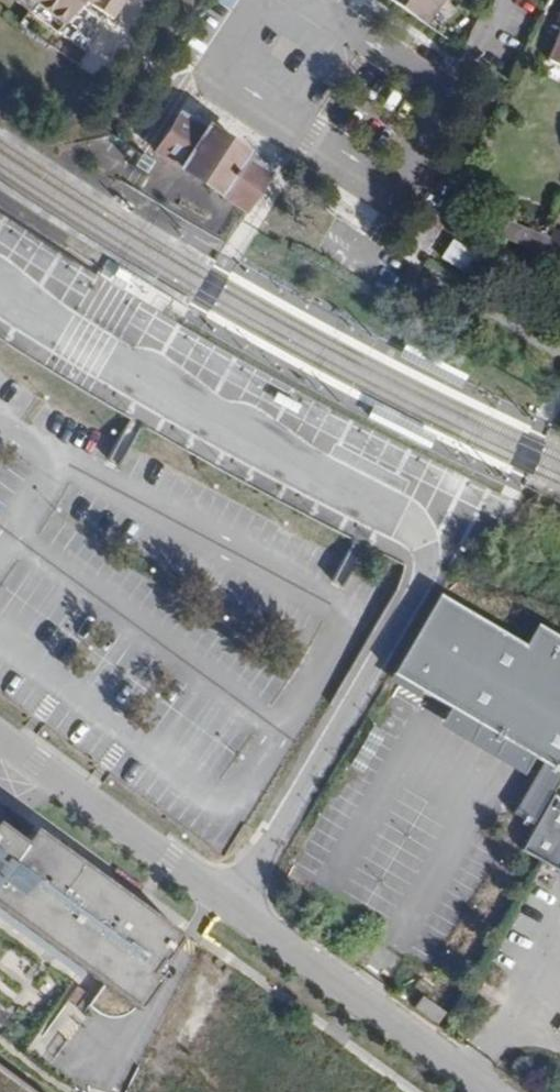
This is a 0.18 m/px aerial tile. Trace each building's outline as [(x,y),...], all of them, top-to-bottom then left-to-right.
[(52,30),(76,0),(13,0),(52,30)] [(107,17),(116,4),(119,0),(82,0),(107,17)] [(424,24),(442,0),(390,0),(424,24)] [(545,60),(559,66),(559,27),(545,60)] [(179,114),(153,152),(194,180),(242,212),(267,173),(246,158),(249,154),(223,136),(204,124),(200,129),(179,114)] [(445,197),(453,180),(445,177),(439,189),(436,188),(434,192),(445,197)] [(512,214),(503,237),(539,252),(549,231),(512,214)] [(449,238),(438,256),(461,271),(473,252),(449,238)] [(129,273),(117,266),(109,279),(121,286),(129,273)] [(390,678),(541,763),(511,817),(533,829),(540,815),(553,793),(559,781),(559,640),(536,627),(525,647),(437,597),(390,678)] [(553,793),(540,815),(559,826),(559,797),(553,793)] [(540,815),(533,829),(520,851),(559,874),(559,826),(540,815)] [(174,940),(33,837),(24,849),(0,832),(0,917),(125,1008),(174,940)] [(422,995),(413,1006),(434,1023),(443,1013),(422,995)] [(29,1049),(54,1064),(86,1012),(62,996),(29,1049)] [(0,1080),(0,1091),(16,1091),(0,1080)]
